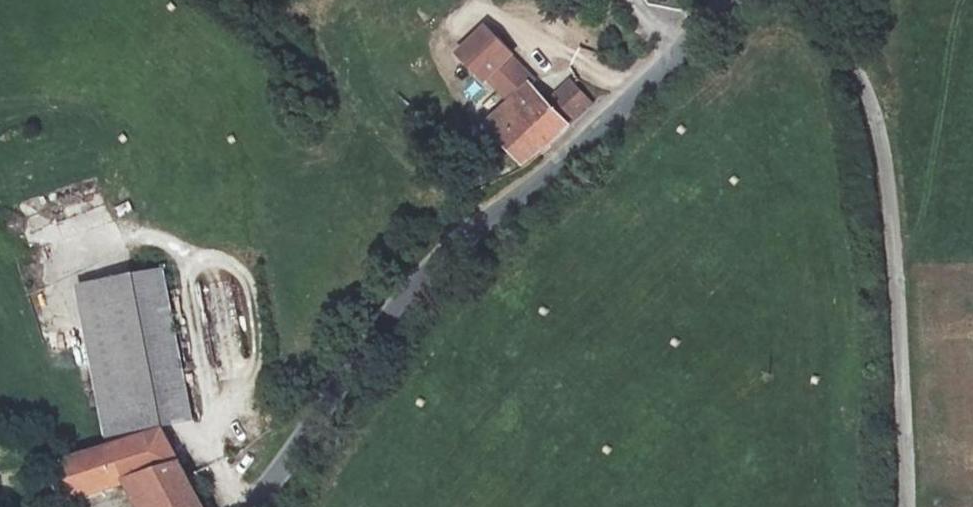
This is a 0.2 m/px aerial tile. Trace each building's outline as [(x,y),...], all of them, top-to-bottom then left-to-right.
[(607,104),(583,80),(570,91),(559,78),(517,115),(514,112),(506,117),(514,128),(521,123),(550,159),(577,142),(575,138),(594,121),(592,119),(607,104)] [(201,402),(163,286),(75,315),(115,432),(201,402)] [(168,428),(75,460),(71,449),(55,453),(57,468),(72,503),(145,476),(162,506),(208,506),(168,428)]
